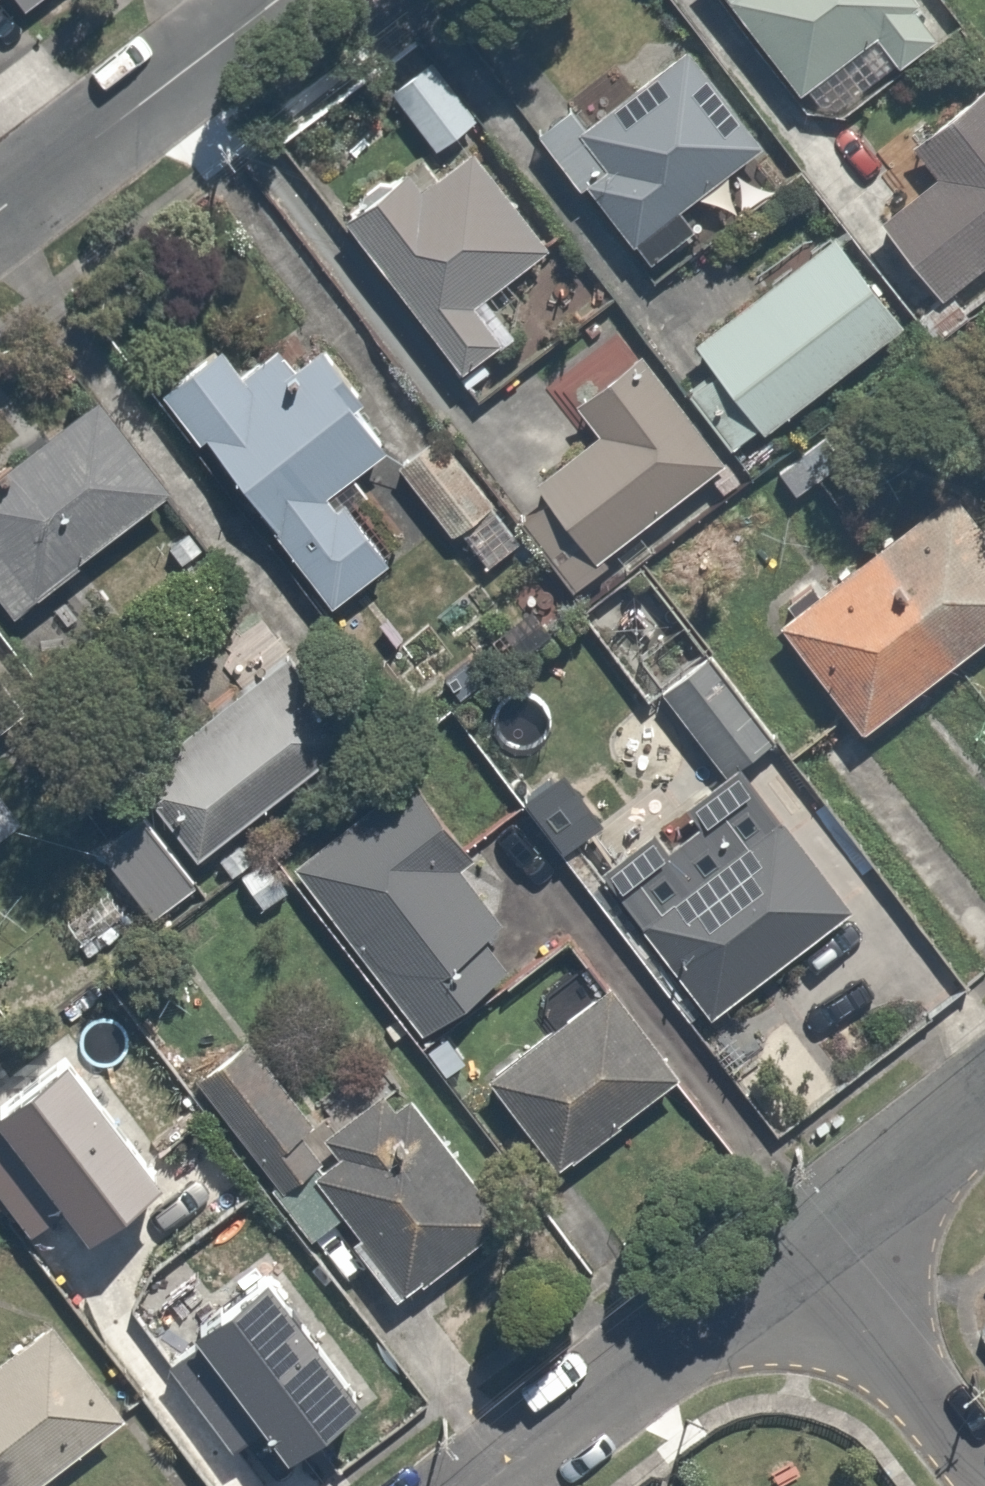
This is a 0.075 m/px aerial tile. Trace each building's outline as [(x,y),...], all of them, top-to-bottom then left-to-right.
[(818,125),(943,36),(918,0),(729,0),(818,125)] [(485,95),(444,37),(384,79),(424,137),(485,95)] [(618,55),(530,118),(616,238),(757,137),(688,41),(635,78),(618,55)] [(911,134),(935,167),(871,212),(922,284),(984,238),(984,80),(911,134)] [(480,289),(546,240),(456,116),(338,202),(459,368),(510,331),(480,289)] [(687,331),(709,362),(680,382),(722,441),(750,421),(899,316),(836,227),(687,331)] [(386,448),(311,341),(260,376),(218,317),(149,366),(315,602),(376,558),(328,489),(386,448)] [(636,340),(571,386),(600,426),(530,476),(584,552),(718,455),(636,340)] [(160,478),(85,383),(0,450),(0,577),(13,593),(160,478)] [(496,493),(444,421),(399,455),(451,526),(496,493)] [(947,471),(773,611),(862,721),(984,622),(984,518),(947,471)] [(215,655),(233,679),(121,762),(142,791),(95,826),(152,903),(209,861),(203,852),(372,728),(300,630),(282,605),(215,655)] [(761,733),(701,647),(659,676),(720,762),(761,733)] [(853,891),(745,747),(722,765),(591,862),(700,1007),(853,891)] [(450,858),(469,843),(413,770),(288,867),(416,1031),(521,950),(450,858)] [(676,1069),(598,974),(485,1067),(563,1162),(676,1069)] [(246,1028),(185,1078),(266,1177),(327,1127),(246,1028)] [(343,1222),(392,1294),(504,1218),(411,1080),(306,1151),(351,1216),(343,1222)] [(125,1412),(56,1318),(0,1360),(0,1485),(23,1485),(125,1412)]
